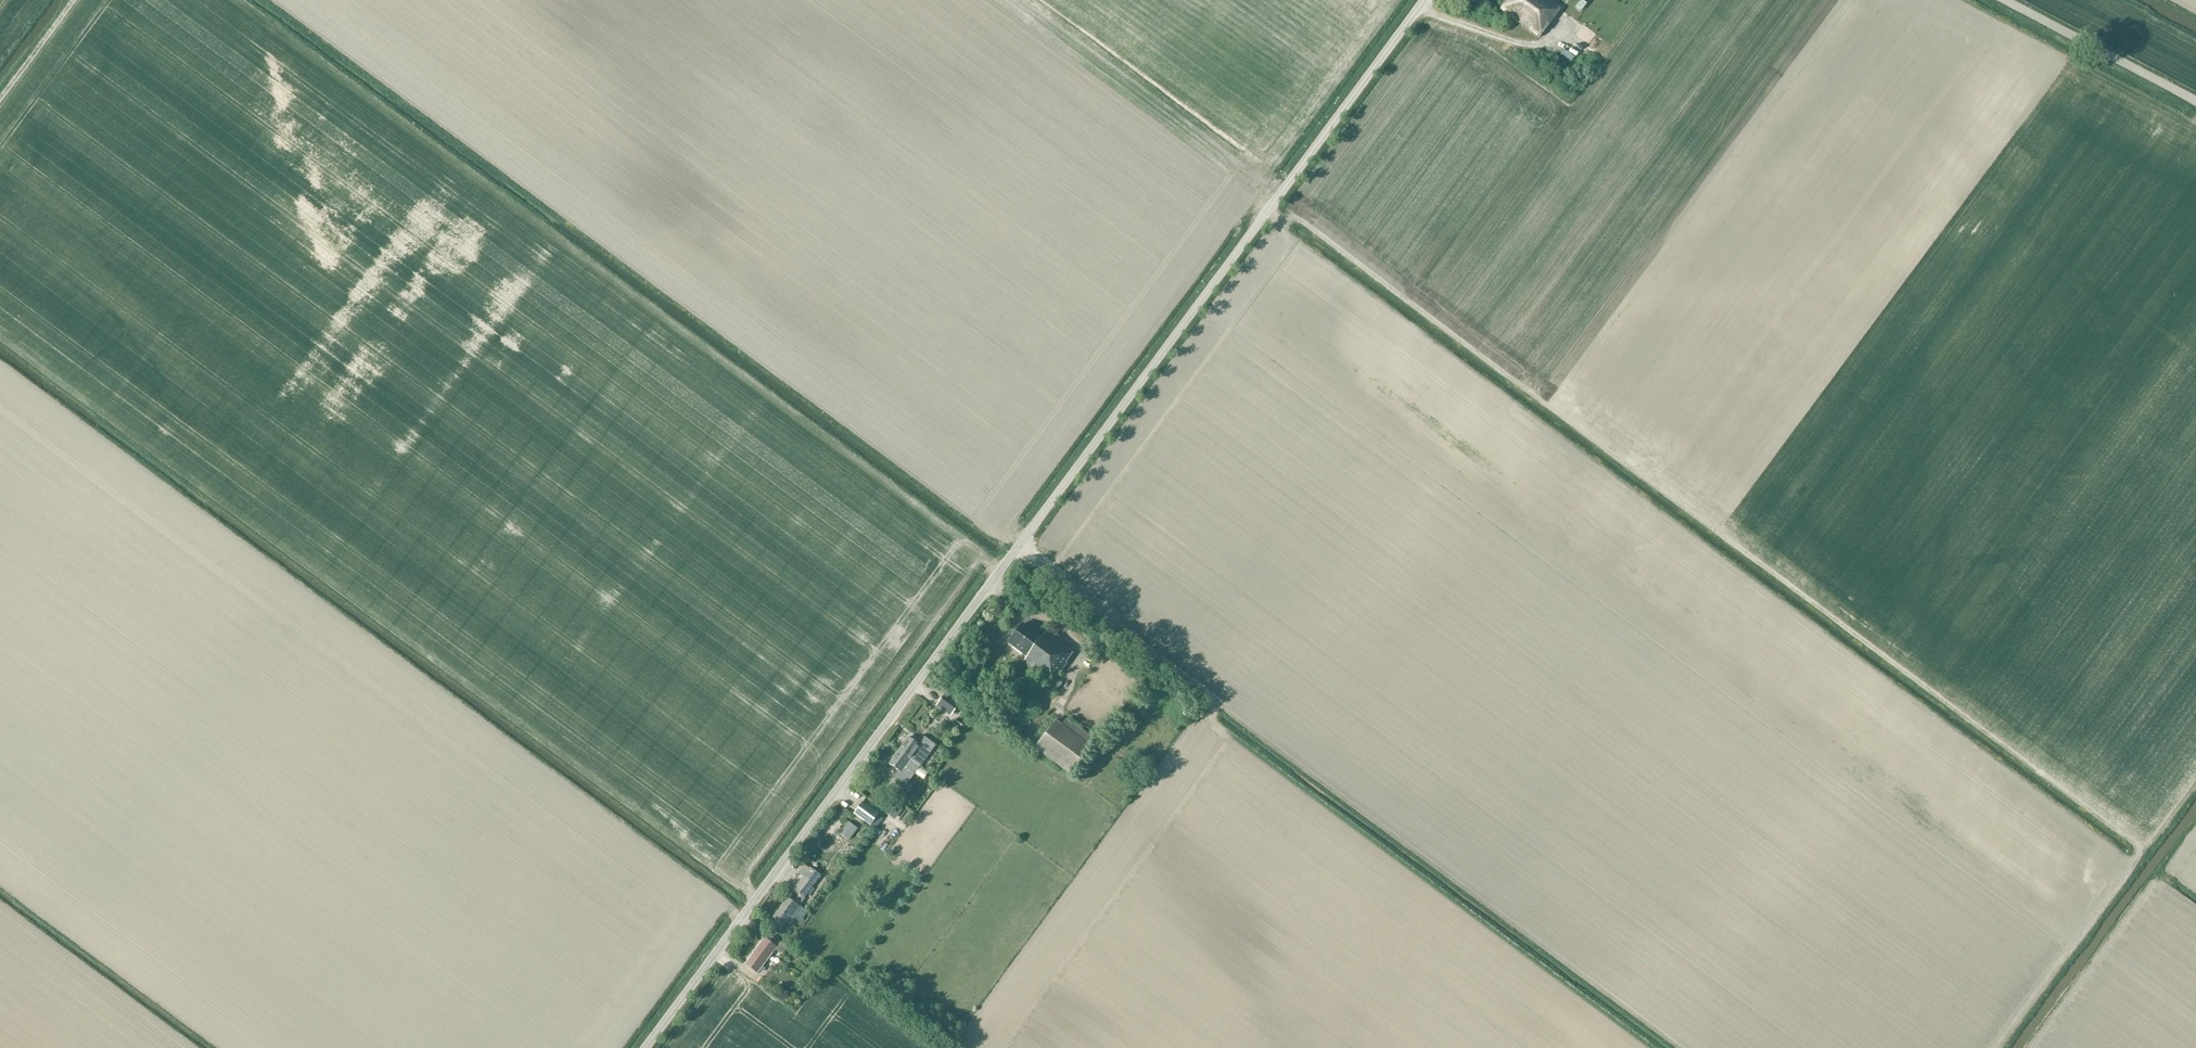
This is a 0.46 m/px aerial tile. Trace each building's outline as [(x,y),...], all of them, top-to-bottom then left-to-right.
[(1561,9),(1548,0),(1504,0),(1505,1),(1500,8),(1539,38),(1561,9)] [(1581,0),(1575,8),(1581,12),(1586,4),(1581,0)] [(1023,624),(1008,644),(1026,658),(1022,664),(1051,685),(1067,664),(1066,663),(1073,653),(1046,632),(1041,636),(1023,624)] [(936,706),(950,717),(960,704),(945,693),(936,706)] [(1055,720),(1053,723),(1034,748),(1070,775),(1091,747),(1095,740),(1077,727),(1073,733),(1055,720)] [(920,737),(916,743),(908,737),(898,751),(920,767),(936,745),(925,737),(920,737)] [(906,786),(920,767),(898,751),(888,764),(899,772),(895,778),(906,786)] [(870,826),(879,814),(863,802),(854,814),(870,826)] [(902,806),(900,804),(899,803),(889,816),(895,820),(902,810),(900,808),(902,806)] [(852,814),(848,819),(859,827),(863,822),(852,814)] [(848,822),(844,827),(853,833),(857,828),(848,822)] [(804,899),(815,884),(821,876),(809,868),(808,869),(805,867),(801,873),(803,875),(793,891),(799,895),(794,902),(787,897),(772,918),(784,926),(789,921),(792,924),(803,910),(799,907),(805,899),(804,899)] [(826,877),(832,882),(838,874),(832,870),(826,877)] [(772,936),(768,941),(764,938),(745,965),(757,974),(775,950),(782,955),(787,947),(772,936)]
